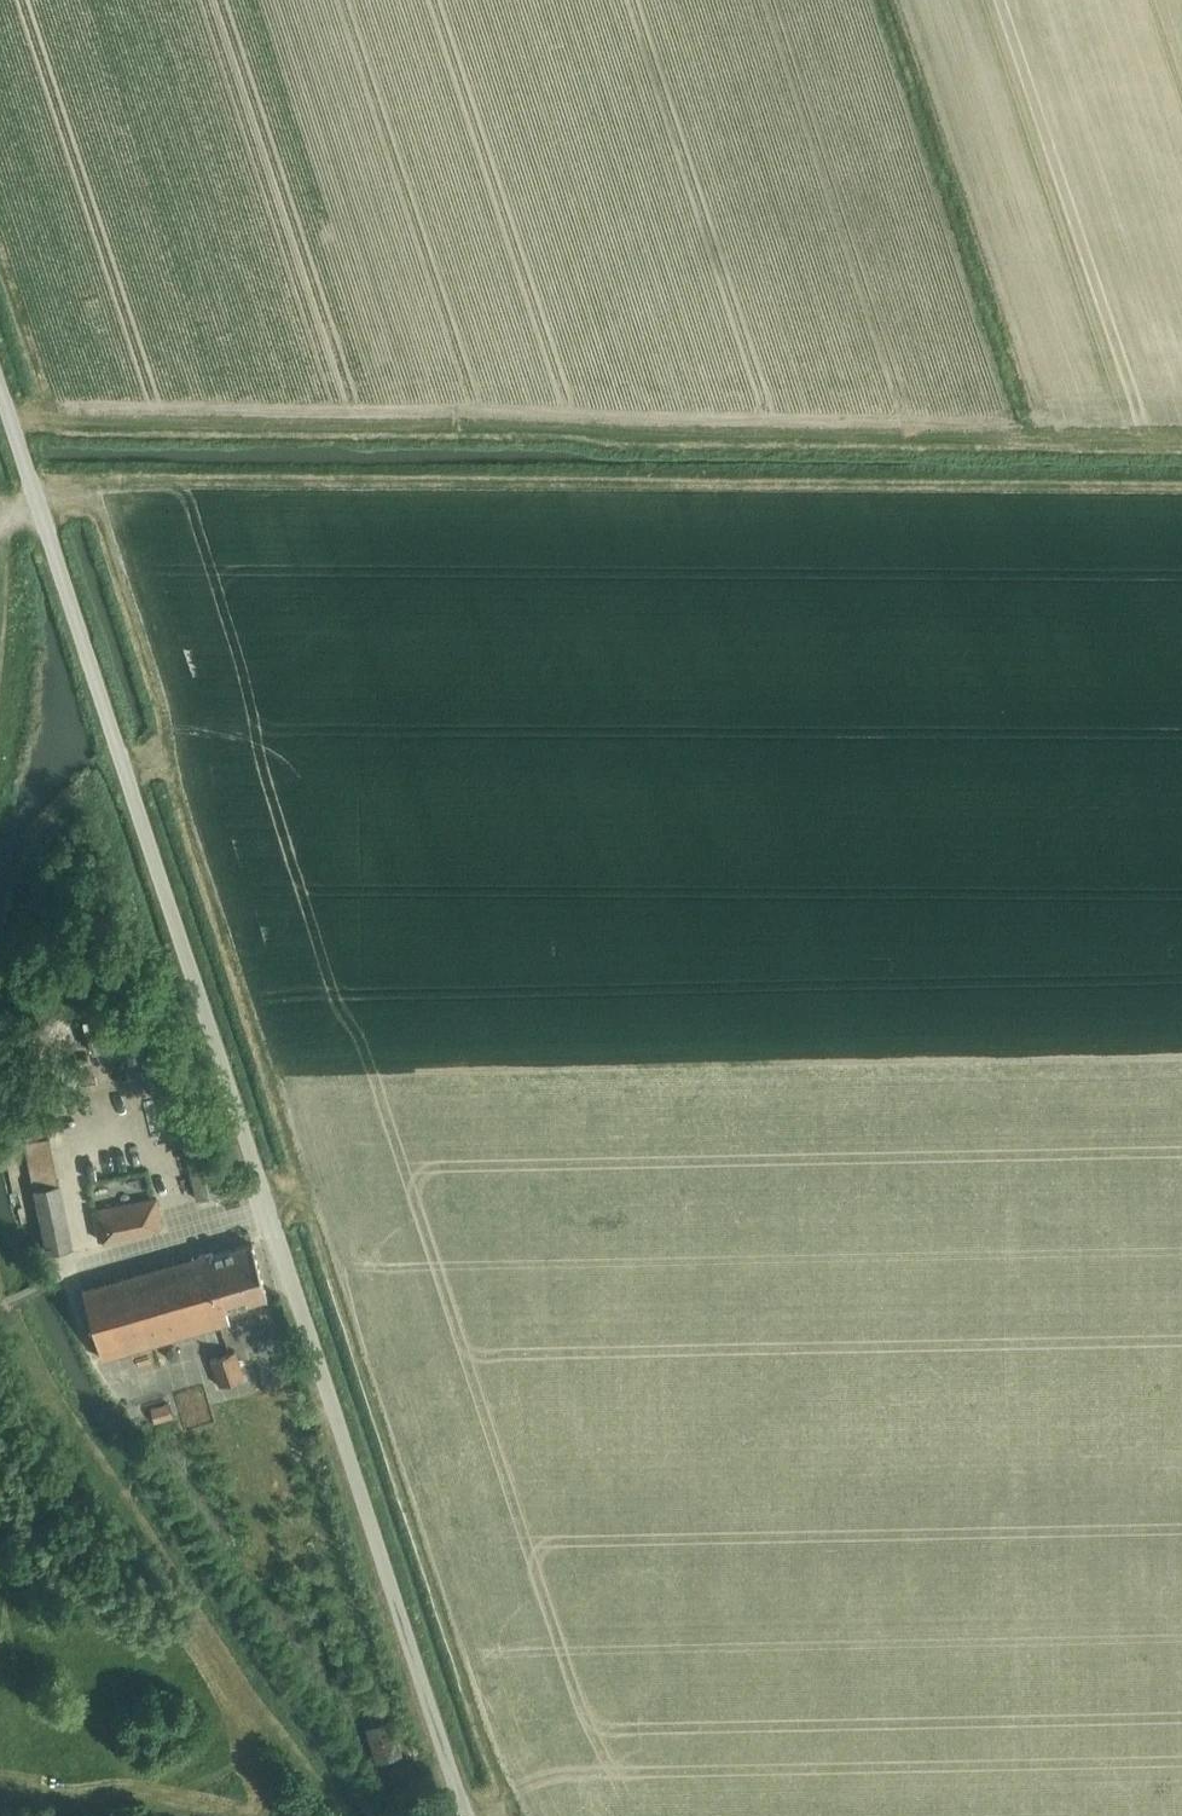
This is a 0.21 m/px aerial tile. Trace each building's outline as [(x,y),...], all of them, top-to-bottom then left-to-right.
[(46,1250),(71,1245),(49,1136),(24,1141),(46,1250)] [(97,1239),(160,1227),(154,1197),(92,1209),(97,1239)] [(264,1295),(250,1245),(250,1243),(210,1254),(209,1250),(80,1287),(100,1357),(229,1320),(225,1307),(264,1295)] [(210,1359),(219,1385),(245,1376),(236,1350),(210,1359)] [(174,1417),(170,1402),(150,1408),(154,1422),(174,1417)] [(376,1760),(401,1751),(390,1718),(365,1726),(376,1760)]
